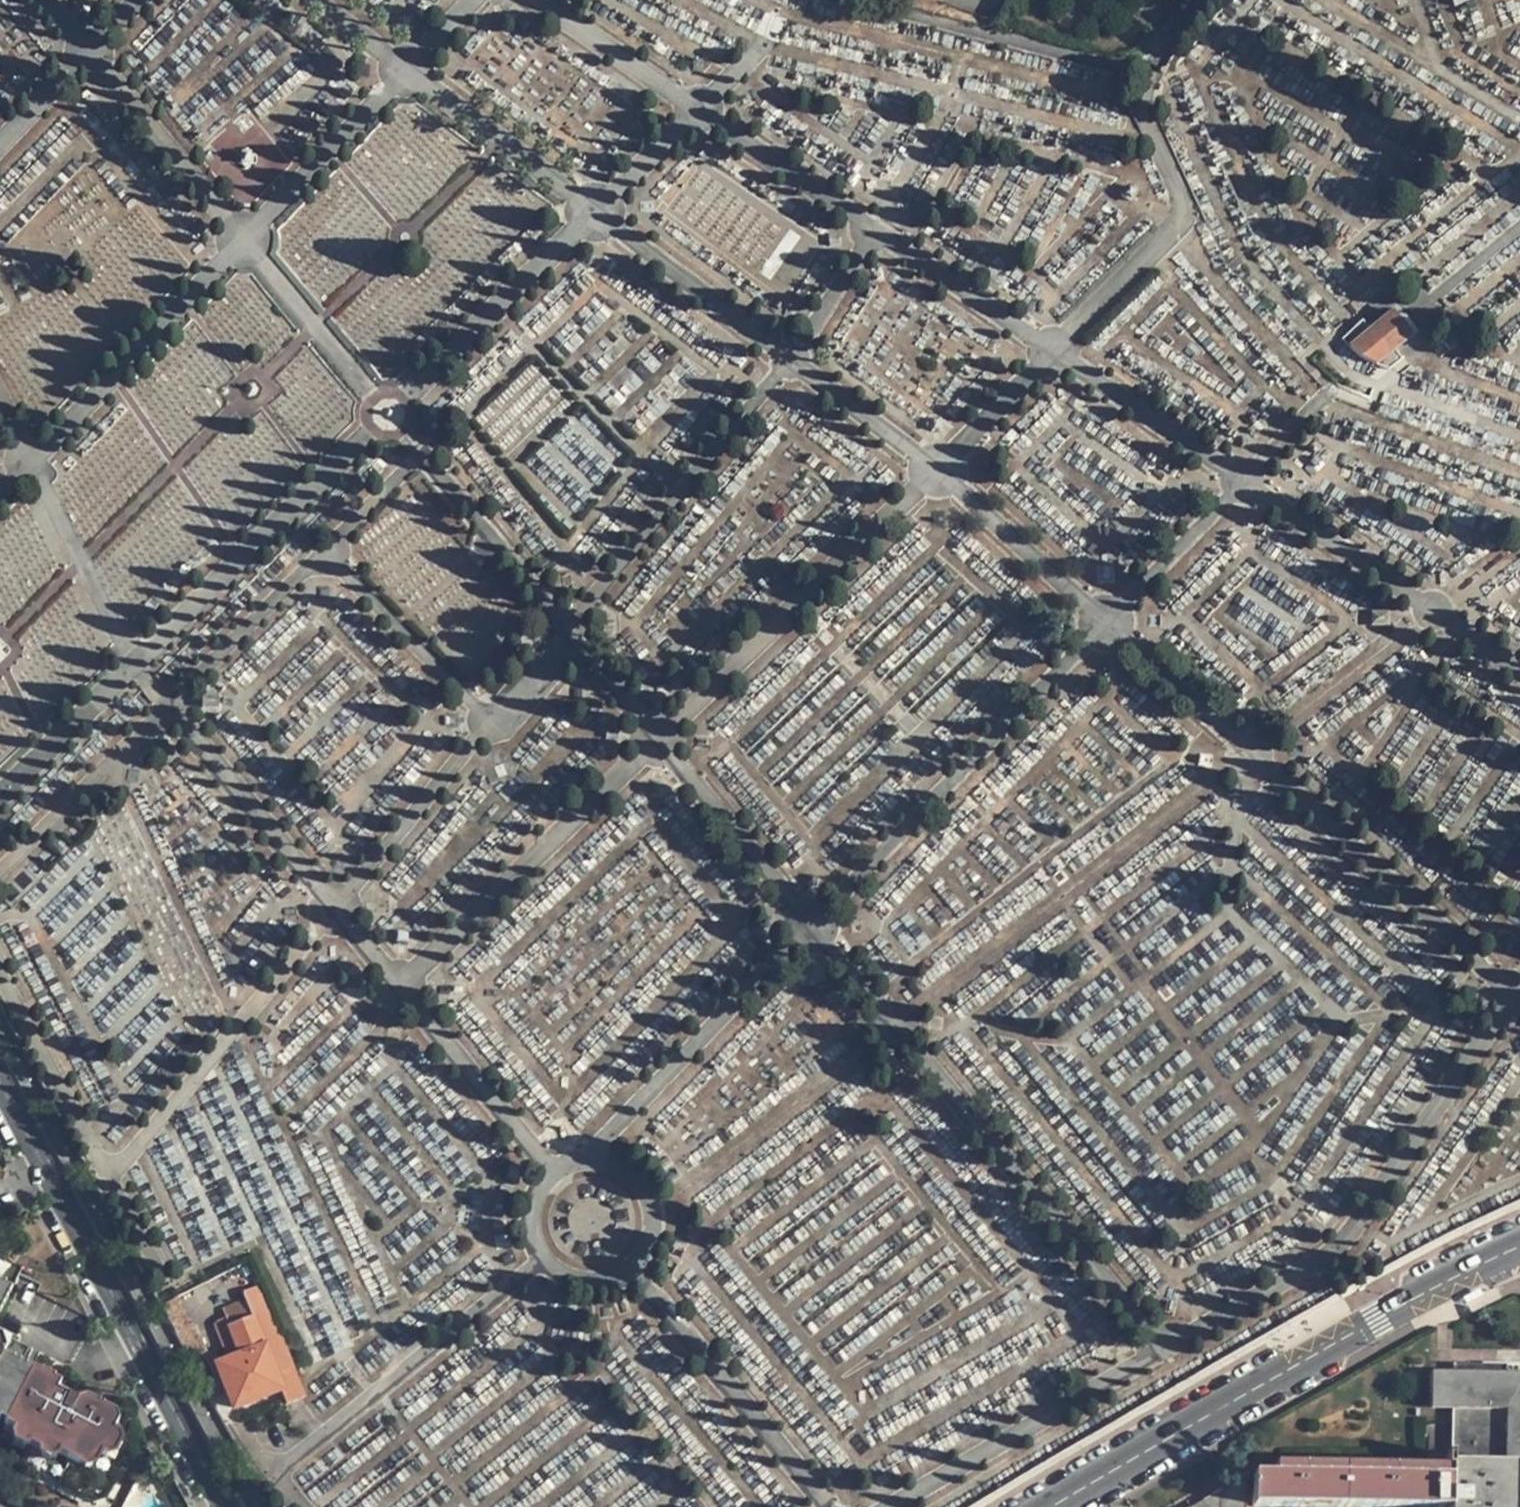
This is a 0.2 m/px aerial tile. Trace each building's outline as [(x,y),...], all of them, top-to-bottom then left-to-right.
[(1157,9),(1145,0),(1139,0),(1129,14),(1145,27),(1157,9)] [(411,91),(269,244),(294,266),(288,272),(365,343),(353,355),(379,379),(467,284),(435,254),(420,270),(394,246),(479,154),(411,91)] [(265,134),(226,181),(252,203),(292,156),(265,134)] [(237,377),(245,386),(248,402),(234,415),(235,422),(253,430),(251,450),(258,490),(289,485),(325,402),(323,403),(296,428),(290,390),(274,389),(271,370),(268,369),(271,361),(293,358),(259,342),(276,304),(260,288),(239,308),(245,313),(238,320),(236,336),(222,322),(229,308),(214,306),(191,328),(188,354),(227,359),(217,380),(237,377)] [(1426,334),(1406,308),(1359,343),(1384,363),(1426,334)] [(12,1284),(0,1278),(0,1307),(12,1284)] [(270,1319),(254,1279),(207,1298),(211,1310),(221,1313),(246,1304),(254,1325),(270,1319)] [(316,1354),(305,1328),(261,1344),(254,1325),(246,1304),(221,1313),(227,1329),(212,1335),(221,1359),(229,1356),(232,1363),(217,1368),(229,1398),(234,1411),(280,1393),(268,1360),(285,1354),(288,1364),(316,1354)] [(17,1367),(27,1347),(0,1333),(0,1340),(6,1343),(0,1354),(0,1358),(17,1367)] [(19,1435),(81,1464),(97,1453),(103,1442),(110,1430),(108,1410),(17,1367),(0,1358),(0,1426),(19,1435)] [(1455,1361),(1454,1368),(1453,1404),(1452,1440),(1428,1439),(1427,1454),(1273,1451),(1272,1459),(1254,1459),(1253,1494),(1452,1499),(1451,1506),(1518,1506),(1518,1498),(1519,1482),(1519,1363),(1455,1361)] [(1453,1404),(1454,1368),(1433,1368),(1432,1404),(1453,1404)] [(229,1398),(211,1404),(219,1418),(234,1411),(229,1398)] [(81,1464),(19,1435),(6,1460),(86,1497),(108,1498),(130,1457),(103,1442),(97,1453),(81,1464)] [(1247,1469),(1238,1467),(1167,1506),(1246,1506),(1247,1469)]
